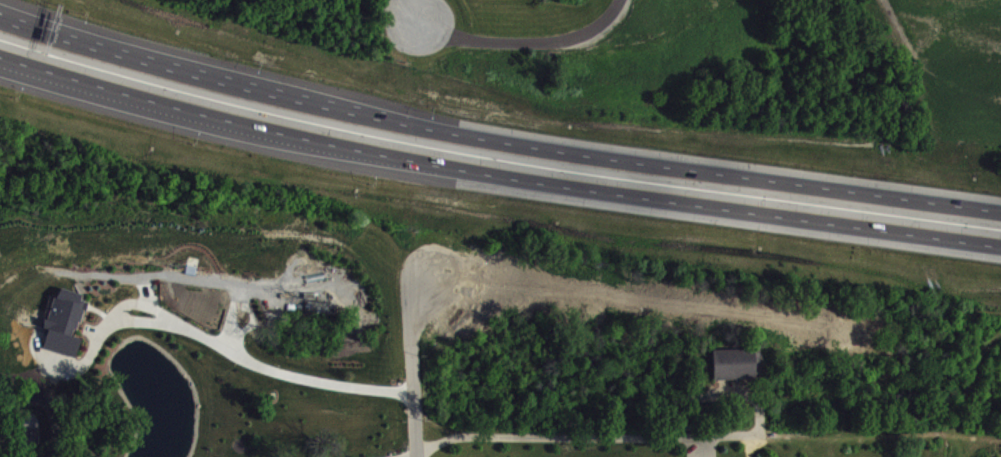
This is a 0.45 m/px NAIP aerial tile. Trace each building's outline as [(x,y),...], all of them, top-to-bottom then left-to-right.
[(71,334),(78,336),(73,355),(42,345),(47,329),(42,328),(43,317),(46,318),(53,295),(55,295),(61,286),(82,292),(80,298),(89,301),(87,309),(82,308),(78,320),(76,319),(74,328),(73,327),(71,334)] [(711,348),(712,377),(754,376),(753,347),(711,348)] [(41,445),(40,429),(26,429),(27,445),(41,445)]
